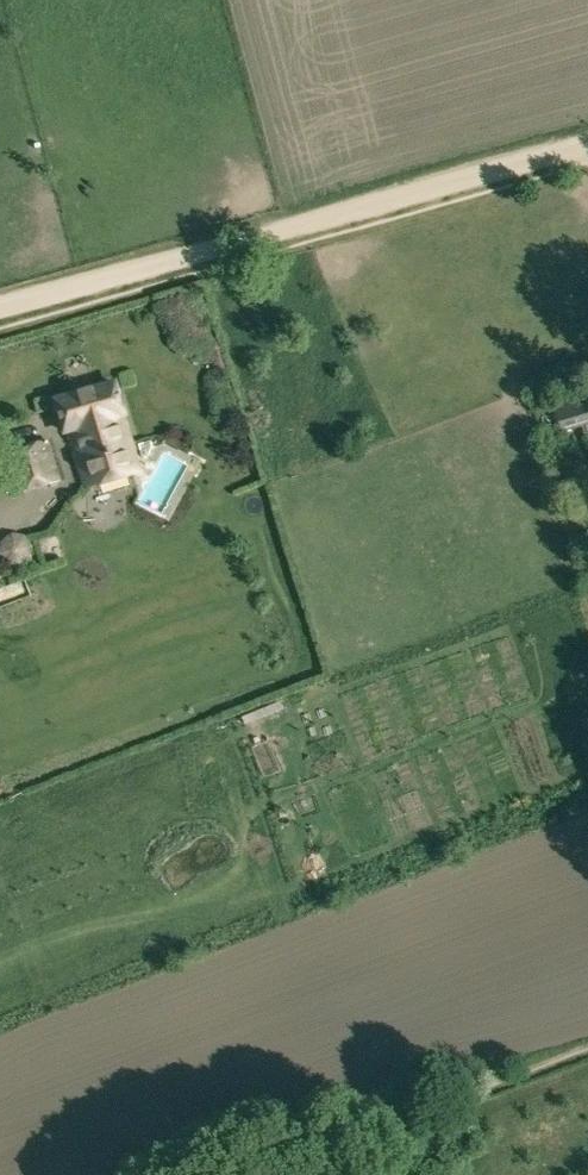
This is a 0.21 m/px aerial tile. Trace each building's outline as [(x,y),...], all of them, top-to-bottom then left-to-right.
[(70,430),(87,487),(141,471),(115,383),(56,400),(65,431),(70,430)] [(555,412),(557,418),(561,431),(581,426),(587,424),(587,402),(555,412)] [(2,452),(15,495),(62,480),(50,439),(2,452)] [(149,513),(175,524),(198,473),(173,461),(149,513)] [(8,617),(25,611),(20,595),(3,600),(8,617)]
